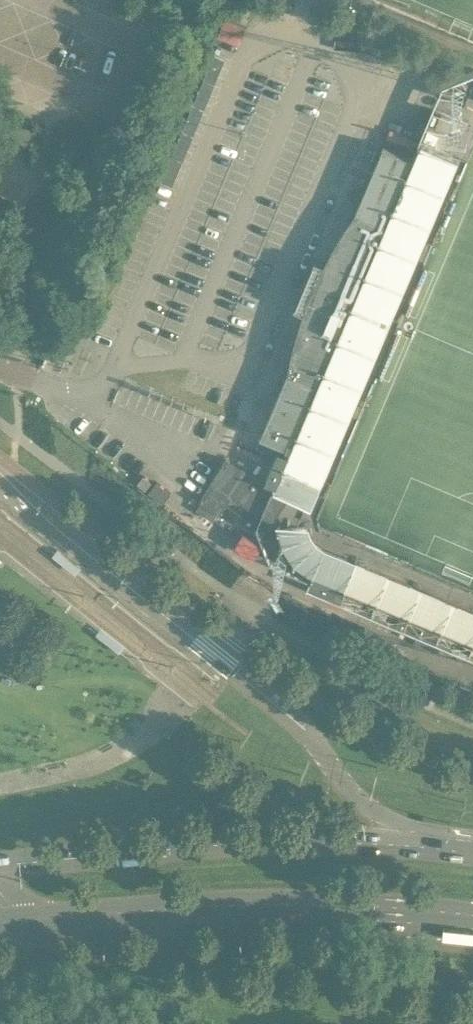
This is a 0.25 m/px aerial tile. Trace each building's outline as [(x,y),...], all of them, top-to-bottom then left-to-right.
[(241,43),(248,24),(226,15),(218,34),(241,43)] [(468,82),(448,74),(440,91),(466,102),(472,88),(472,89),(472,69),(468,82)] [(79,140),(57,131),(55,137),(77,146),(79,140)] [(386,151),(359,215),(331,260),(323,276),(317,290),(311,303),(307,314),(304,325),(299,342),(291,376),(263,441),(290,455),(322,469),(457,161),(420,144),(412,162),(386,151)] [(53,160),(47,173),(60,178),(66,166),(53,160)] [(87,198),(85,190),(76,193),(78,201),(87,198)] [(272,472),(303,485),(308,472),(278,459),(272,472)] [(224,463),(197,504),(199,505),(193,514),(210,524),(215,516),(230,525),(236,516),(246,523),(241,531),(258,542),(262,536),(269,525),(270,525),(285,502),(224,463)] [(143,474),(137,483),(145,489),(151,481),(143,474)] [(156,481),(148,492),(162,503),(171,492),(156,481)] [(330,549),(317,542),(311,529),(278,531),(286,555),(301,571),(472,641),(472,607),(330,549)]
